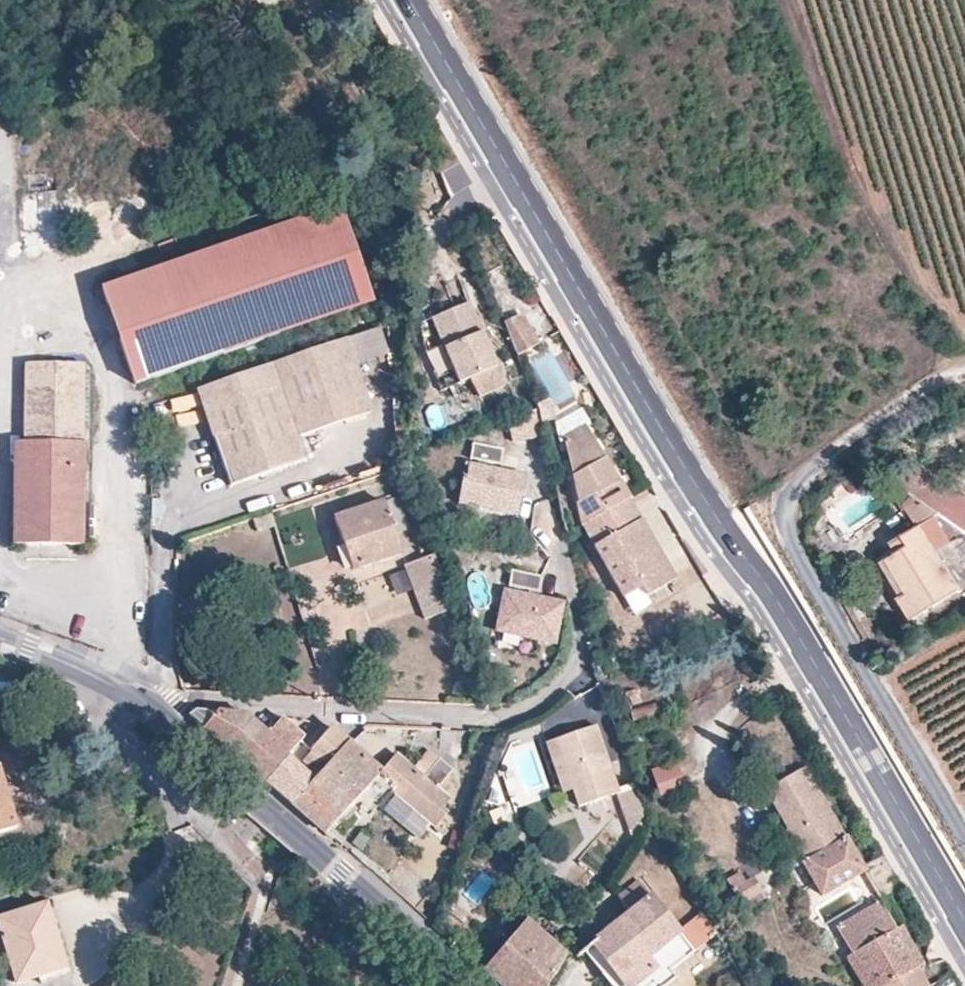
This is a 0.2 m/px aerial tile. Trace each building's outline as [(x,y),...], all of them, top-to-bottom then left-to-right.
[(337,206),(97,289),(130,385),(369,301),(337,206)] [(456,382),(472,375),(486,369),(495,366),(468,300),(428,315),(456,382)] [(521,320),(505,329),(518,362),(538,349),(521,320)] [(380,327),(346,338),(356,363),(389,352),(380,327)] [(346,338),(194,391),(228,488),(305,460),(298,439),(373,412),(356,363),(346,338)] [(83,365),(25,365),(24,443),(24,544),(82,544),(83,365)] [(486,369),(472,375),(478,389),(492,383),(486,369)] [(158,404),(164,421),(187,413),(182,396),(158,404)] [(512,440),(541,434),(536,411),(507,418),(512,440)] [(592,521),(628,500),(584,426),(563,439),(583,527),(592,521)] [(24,544),(24,443),(13,443),(13,544),(24,544)] [(472,445),(470,459),(500,465),(502,450),(472,445)] [(394,461),(402,458),(402,448),(394,448),(394,461)] [(403,467),(402,458),(394,461),(394,470),(398,468),(403,467)] [(500,465),(470,459),(468,465),(499,471),(500,465)] [(499,471),(468,465),(466,465),(458,505),(516,516),(522,480),(498,476),(499,471)] [(523,476),(499,471),(498,476),(522,480),(523,476)] [(912,496),(898,486),(890,493),(900,508),(912,496)] [(396,496),(334,517),(353,569),(401,553),(394,534),(409,529),(396,496)] [(964,536),(964,533),(912,496),(900,508),(914,528),(890,543),(895,554),(886,560),(906,594),(898,599),(911,619),(960,589),(937,552),(964,536)] [(675,579),(628,500),(592,521),(604,541),(592,548),(622,598),(639,588),(645,598),(675,579)] [(271,512),(253,519),(258,533),(275,527),(271,512)] [(404,567),(413,591),(440,581),(430,556),(404,567)] [(876,565),(898,599),(906,594),(886,560),(876,565)] [(403,571),(387,577),(395,597),(368,608),(375,625),(418,609),(403,571)] [(541,577),(511,571),(508,586),(538,593),(541,577)] [(424,620),(451,610),(440,581),(413,591),(424,620)] [(503,592),(500,608),(505,608),(508,593),(503,592)] [(505,608),(500,608),(496,630),(555,642),(555,641),(561,613),(562,609),(535,604),(537,598),(508,593),(505,608)] [(563,602),(537,598),(535,604),(562,609),(563,602)] [(561,613),(555,641),(565,643),(570,616),(561,613)] [(226,750),(247,768),(272,740),(265,733),(245,714),(195,709),(187,717),(226,750)] [(256,776),(262,781),(284,756),(298,741),(302,737),(280,717),(265,733),(272,740),(247,768),(256,776)] [(580,806),(616,794),(593,726),(557,739),(574,789),(580,806)] [(316,776),(346,742),(329,727),(308,750),(299,761),(316,776)] [(561,793),(574,789),(557,739),(544,744),(561,793)] [(284,756),(293,763),(297,759),(299,761),(308,750),(298,741),(284,756)] [(309,820),(324,833),(354,799),(379,771),(346,742),(316,776),(291,805),(309,820)] [(379,771),(354,799),(367,810),(387,787),(435,827),(448,811),(442,807),(450,798),(436,787),(451,768),(438,758),(424,775),(396,753),(379,771)] [(262,781),(271,788),(293,763),(284,756),(262,781)] [(282,797),(291,805),(316,776),(299,761),(297,759),(293,763),(271,788),(282,797)] [(672,768),(655,774),(660,784),(676,778),(672,768)] [(864,870),(863,867),(845,837),(843,838),(805,769),(764,793),(804,862),(802,863),(820,895),(822,896),(864,870)] [(15,827),(0,778),(0,832),(15,827)] [(648,817),(636,786),(616,794),(633,842),(648,817)] [(902,887),(883,855),(863,867),(864,870),(874,887),(880,884),(886,893),(880,897),(881,899),(902,887)] [(746,909),(765,897),(747,869),(728,881),(746,909)] [(716,932),(703,909),(679,929),(639,879),(617,895),(630,912),(589,945),(607,968),(600,971),(611,984),(617,980),(622,985),(648,985),(653,983),(655,985),(662,985),(676,976),(671,970),(716,932)] [(874,887),(880,897),(886,893),(880,884),(874,887)] [(58,920),(51,901),(0,916),(0,930),(1,934),(0,934),(0,974),(12,970),(17,982),(38,974),(60,967),(45,923),(58,920)] [(894,930),(878,901),(837,926),(853,953),(872,985),(926,985),(916,968),(894,930)] [(75,973),(58,920),(45,923),(60,967),(38,974),(41,984),(75,973)] [(565,955),(524,921),(482,969),(501,985),(547,985),(565,955)] [(902,925),(898,927),(920,966),(924,964),(902,925)] [(920,966),(898,927),(894,930),(916,968),(920,966)] [(607,968),(589,945),(583,950),(600,971),(607,968)] [(853,953),(845,957),(861,985),(872,985),(853,953)]
